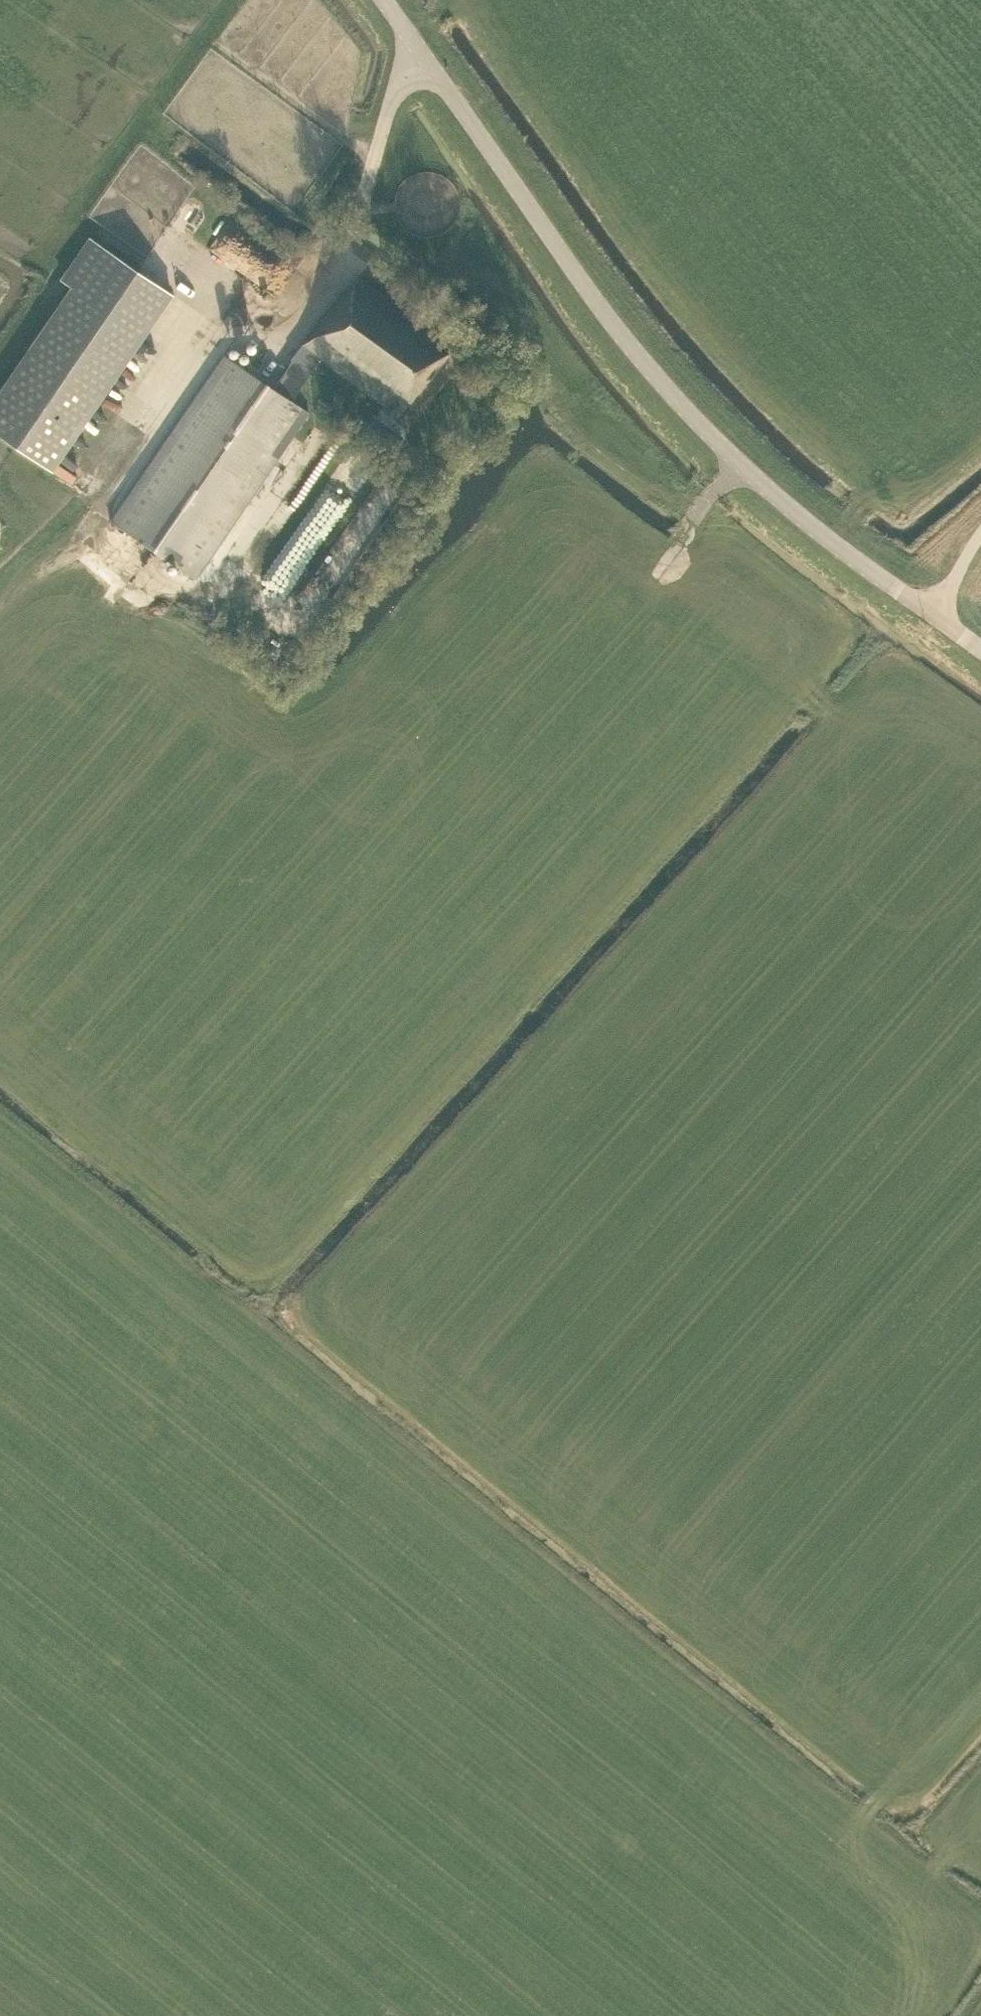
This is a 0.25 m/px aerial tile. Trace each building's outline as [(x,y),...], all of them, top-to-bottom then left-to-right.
[(91,238),(62,280),(72,288),(0,393),(0,436),(50,470),(172,293),(91,238)] [(431,334),(419,325),(421,323),(358,277),(346,294),(342,291),(290,359),(292,360),(273,388),(224,355),(111,520),(196,577),(309,411),(291,400),(310,373),(319,359),(383,405),(393,392),(409,404),(449,351),(429,337),(431,334)]
